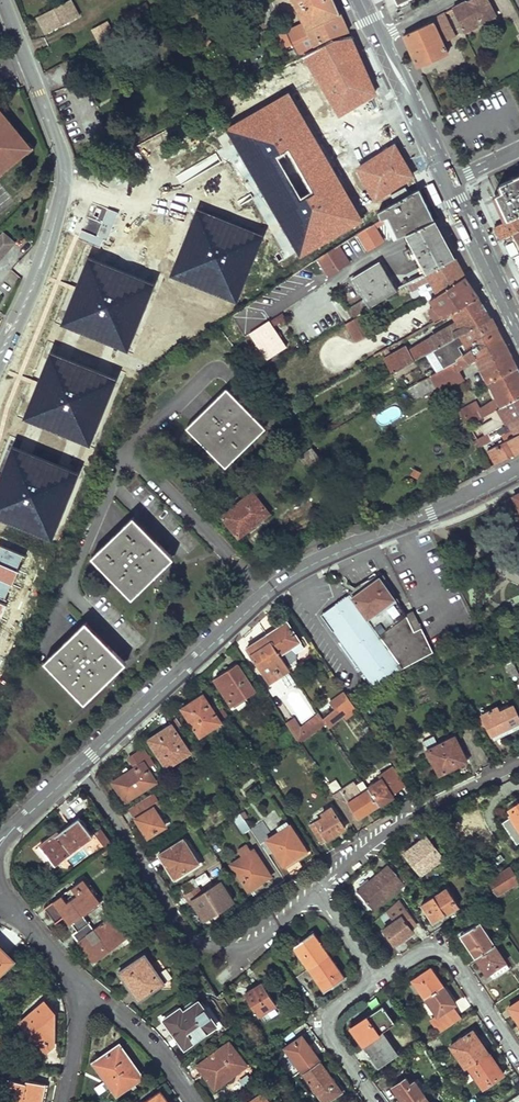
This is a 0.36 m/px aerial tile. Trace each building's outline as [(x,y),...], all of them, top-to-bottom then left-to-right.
[(79,18),(70,0),(36,19),(45,36),(79,18)] [(301,22),(284,30),(296,57),(348,32),(333,0),(291,0),(301,22)] [(452,9),(463,33),(496,17),(487,0),(470,0),(452,9)] [(135,20),(150,12),(146,4),(131,12),(135,20)] [(422,28),(403,36),(417,67),(447,54),(442,43),(454,37),(443,14),(432,19),(422,28)] [(108,21),(91,27),(95,38),(112,33),(108,21)] [(476,90),(466,96),(469,101),(479,96),(476,90)] [(365,221),(288,92),(226,128),(303,258),(365,221)] [(465,92),(457,96),(462,105),(469,101),(466,96),(465,92)] [(0,112),(0,172),(29,148),(21,137),(17,140),(1,119),(4,116),(0,112)] [(416,174),(398,142),(356,166),(375,198),(416,174)] [(506,220),(518,215),(518,176),(500,184),(503,191),(496,195),(506,220)] [(426,203),(419,189),(379,211),(377,212),(381,219),(387,216),(390,222),(388,223),(395,236),(396,236),(397,237),(406,233),(434,220),(426,203)] [(265,233),(197,206),(170,275),(238,302),(265,233)] [(499,240),(518,231),(518,215),(506,220),(492,226),(499,240)] [(411,244),(439,230),(434,220),(406,233),(411,244)] [(426,273),(454,258),(446,243),(439,230),(411,244),(426,273)] [(509,259),(518,253),(518,231),(499,240),(509,259)] [(6,234),(0,240),(0,261),(17,246),(6,234)] [(326,276),(351,262),(340,243),(315,258),(326,276)] [(156,282),(88,256),(61,325),(128,351),(156,282)] [(437,294),(464,276),(458,265),(454,258),(426,273),(430,281),(437,294)] [(370,306),(395,289),(380,263),(352,279),(364,299),(348,307),(353,316),(363,310),(370,306)] [(430,281),(426,273),(416,278),(420,286),(430,281)] [(452,313),(478,296),(471,285),(464,276),(437,294),(450,313),(452,313)] [(420,286),(416,278),(406,284),(410,292),(420,286)] [(456,319),(482,303),(478,296),(452,313),(456,319)] [(426,354),(490,317),(482,303),(456,319),(457,321),(409,350),(407,347),(383,359),(391,373),(426,354)] [(381,326),(370,306),(363,310),(374,330),(381,326)] [(346,320),(352,340),(368,336),(363,315),(346,320)] [(468,344),(496,328),(495,326),(490,317),(426,354),(436,372),(438,371),(456,361),(456,357),(470,347),(468,344)] [(286,346),(269,321),(250,333),(267,358),(286,346)] [(397,343),(416,332),(412,324),(393,334),(397,343)] [(438,371),(448,387),(463,380),(458,371),(475,357),(477,361),(505,345),(496,328),(468,344),(470,347),(456,357),(456,361),(438,371)] [(505,345),(477,361),(481,368),(509,353),(505,345)] [(117,377),(52,351),(39,384),(24,420),(90,446),(117,377)] [(517,367),(509,353),(481,368),(489,382),(517,367)] [(498,408),(518,397),(518,372),(517,367),(489,382),(498,398),(477,410),(471,398),(458,406),(468,424),(498,408)] [(448,387),(438,371),(436,372),(431,375),(438,387),(441,392),(448,387)] [(438,387),(431,375),(417,382),(417,384),(407,391),(413,400),(438,387)] [(263,425),(229,391),(188,430),(222,464),(263,425)] [(518,416),(518,397),(498,408),(503,418),(505,423),(518,416)] [(282,409),(297,428),(301,425),(287,406),(282,409)] [(505,423),(497,428),(488,433),(491,439),(492,440),(503,435),(505,440),(518,433),(518,416),(505,423)] [(505,423),(503,418),(495,423),(497,428),(505,423)] [(497,428),(495,423),(493,419),(480,426),(485,435),(488,433),(497,428)] [(303,424),(301,425),(297,428),(306,439),(311,436),(303,424)] [(491,439),(488,433),(485,435),(476,439),(479,445),(491,439)] [(505,440),(487,450),(495,465),(518,452),(518,433),(505,440)] [(13,446),(0,480),(0,520),(53,541),(80,472),(13,446)] [(333,476),(312,449),(300,458),(321,485),(333,476)] [(268,513),(252,493),(223,516),(238,537),(248,530),(246,526),(257,518),(259,521),(268,513)] [(130,595),(171,555),(157,540),(154,542),(131,519),(95,555),(117,578),(115,580),(130,595)] [(0,543),(0,618),(27,554),(0,543)] [(322,615),(371,685),(433,652),(418,620),(413,611),(407,614),(392,588),(395,586),(385,575),(368,588),(366,585),(350,595),(322,615)] [(287,621),(267,634),(280,655),(292,648),(296,654),(305,648),(287,621)] [(68,686),(83,700),(124,660),(110,645),(108,649),(84,625),(48,659),(71,683),(68,686)] [(267,634),(247,648),(270,683),(290,670),(280,655),(267,634)] [(513,662),(504,667),(510,681),(518,676),(518,674),(513,662)] [(255,692),(236,665),(214,679),(233,707),(255,692)] [(330,702),(334,710),(338,707),(348,698),(344,692),(330,702)] [(221,723),(204,697),(194,705),(192,703),(182,709),(201,736),(221,723)] [(353,705),(348,698),(338,707),(344,713),(353,705)] [(514,705),(500,712),(497,706),(482,713),(483,716),(479,718),(483,726),(487,724),(495,739),(518,727),(518,716),(514,705)] [(185,732),(176,720),(170,724),(172,727),(150,741),(168,767),(185,756),(186,749),(179,737),(185,732)] [(306,731),(301,726),(294,733),(298,739),(306,731)] [(456,737),(428,750),(439,774),(464,762),(458,748),(460,747),(456,737)] [(400,760),(391,745),(385,749),(393,763),(400,760)] [(125,802),(156,783),(137,753),(129,758),(135,769),(113,782),(125,802)] [(405,784),(394,767),(380,776),(382,779),(368,788),(369,789),(379,805),(393,796),(391,793),(405,784)] [(332,791),(340,787),(337,779),(328,783),(332,791)] [(236,788),(232,782),(225,789),(229,794),(236,788)] [(359,818),(379,805),(369,789),(361,794),(353,783),(333,797),(350,821),(357,816),(359,818)] [(165,826),(146,798),(130,808),(147,838),(165,826)] [(503,822),(517,844),(518,842),(518,805),(513,810),(515,814),(503,822)] [(343,825),(331,808),(321,813),(324,817),(310,825),(322,844),(337,834),(334,830),(343,825)] [(243,834),(250,829),(243,819),(240,815),(240,814),(233,819),(243,834)] [(57,865),(93,837),(80,818),(55,837),(53,835),(39,846),(48,861),(52,858),(57,865)] [(263,821),(250,829),(260,845),(267,841),(285,867),(308,852),(290,826),(273,836),(263,821)] [(444,858),(426,837),(412,848),(405,854),(421,875),(444,858)] [(199,863),(184,840),(160,854),(174,879),(199,863)] [(108,846),(100,852),(104,856),(112,851),(108,846)] [(256,881),(268,873),(254,850),(231,864),(248,891),(258,884),(256,881)] [(458,870),(453,862),(446,867),(451,874),(458,870)] [(371,880),(359,891),(374,909),(405,883),(390,864),(371,880)] [(479,880),(472,868),(468,870),(476,882),(479,880)] [(517,882),(509,869),(490,881),(496,891),(493,893),(495,896),(517,882)] [(232,901),(220,882),(203,893),(192,879),(180,887),(189,902),(191,901),(199,912),(203,909),(207,917),(232,901)] [(57,899),(44,908),(48,914),(55,923),(65,916),(76,931),(88,922),(82,915),(99,902),(83,880),(72,888),(77,896),(62,906),(57,899)] [(490,899),(493,903),(518,886),(518,885),(517,882),(495,896),(490,899)] [(447,888),(421,905),(434,924),(440,920),(459,907),(447,888)] [(76,931),(72,935),(79,945),(92,963),(126,939),(110,917),(93,930),(88,922),(76,931)] [(402,917),(383,930),(394,946),(400,942),(413,932),(402,917)] [(494,945),(480,923),(461,935),(468,946),(475,958),(494,945)] [(300,942),(293,946),(309,969),(329,956),(320,943),(314,934),(308,939),(306,937),(300,942)] [(494,945),(475,958),(483,968),(487,974),(492,971),(496,976),(510,967),(494,945)] [(0,946),(0,975),(15,961),(0,946)] [(157,973),(144,955),(119,972),(125,982),(128,981),(140,1000),(161,986),(154,976),(157,973)] [(329,956),(309,969),(325,991),(334,985),(338,982),(336,980),(343,976),(329,956)] [(432,978),(427,970),(413,980),(425,997),(443,986),(436,975),(432,978)] [(245,993),(258,1015),(276,1004),(262,983),(254,987),(245,993)] [(443,986),(425,997),(438,1015),(455,1003),(450,997),(443,986)] [(509,1007),(518,1021),(518,1000),(509,1007)] [(371,1013),(351,1027),(358,1036),(363,1044),(381,1031),(394,1022),(381,1002),(369,1010),(371,1013)] [(52,1013),(43,1003),(21,1022),(34,1038),(39,1038),(38,1043),(50,1045),(53,1044),(54,1029),(54,1012),(52,1013)] [(178,1006),(162,1017),(184,1048),(216,1025),(208,1013),(204,1008),(202,1006),(200,1004),(198,1004),(195,1005),(191,1007),(183,1012),(178,1006)] [(481,1041),(473,1030),(450,1046),(465,1068),(468,1066),(487,1054),(488,1053),(481,1041)] [(396,1053),(381,1031),(363,1044),(371,1055),(374,1059),(377,1057),(381,1063),(396,1053)] [(290,1056),(301,1073),(319,1061),(310,1049),(301,1037),(284,1048),(286,1050),(290,1056)] [(248,1064),(230,1041),(197,1066),(203,1073),(205,1070),(209,1075),(206,1077),(215,1089),(248,1064)] [(133,1066),(119,1046),(94,1063),(106,1079),(109,1077),(119,1092),(139,1079),(130,1068),(133,1066)] [(286,1050),(281,1053),(286,1059),(290,1056),(286,1050)] [(487,1054),(468,1066),(483,1087),(503,1073),(500,1068),(498,1064),(494,1065),(487,1054)] [(301,1073),(322,1101),(327,1101),(341,1092),(336,1084),(330,1076),(325,1080),(320,1073),(326,1070),(319,1061),(301,1073)] [(406,1077),(393,1086),(402,1100),(403,1101),(415,1101),(425,1096),(415,1081),(411,1084),(406,1077)] [(9,1080),(5,1101),(41,1101),(42,1100),(34,1098),(37,1083),(27,1080),(26,1084),(9,1080)] [(144,1101),(169,1101),(161,1090),(144,1101)] [(263,1093),(250,1101),(269,1101),(263,1093)]
